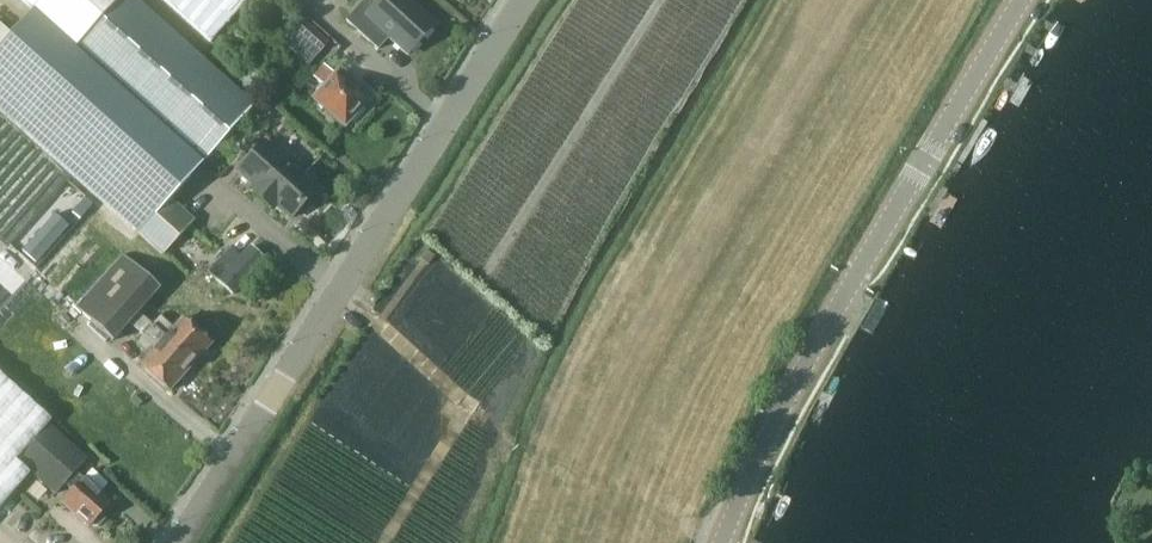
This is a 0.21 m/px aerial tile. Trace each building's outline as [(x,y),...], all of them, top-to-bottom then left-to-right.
[(32,9),(11,33),(0,23),(0,109),(22,128),(138,232),(163,255),(195,219),(171,198),(254,104),(138,0),(22,0),(32,9)] [(248,0),(164,0),(210,42),(248,0)] [(346,21),(378,50),(379,49),(374,44),(381,35),(384,37),(388,37),(408,55),(434,25),(406,0),(380,0),(375,6),(369,0),(365,0),(346,21)] [(306,21),(295,33),(284,45),(309,66),(319,55),(330,42),(306,21)] [(337,75),(326,65),(316,77),(327,86),(316,99),(346,126),(368,101),(338,74),(337,75)] [(264,141),(238,171),(253,184),(250,189),(273,209),(277,205),(291,217),(317,188),(264,141)] [(230,247),(209,270),(233,293),(264,259),(250,246),(241,256),(230,247)] [(156,292),(120,260),(99,284),(192,367),(213,343),(185,318),(176,328),(162,316),(154,324),(139,311),(156,292)] [(192,367),(99,284),(78,307),(114,339),(130,321),(145,334),(138,342),(152,355),(143,365),(172,390),(192,367)] [(30,473),(16,460),(51,420),(0,374),(0,506),(30,473)] [(88,527),(110,502),(76,470),(88,456),(55,426),(21,462),(55,493),(65,482),(73,490),(62,502),(88,527)]
